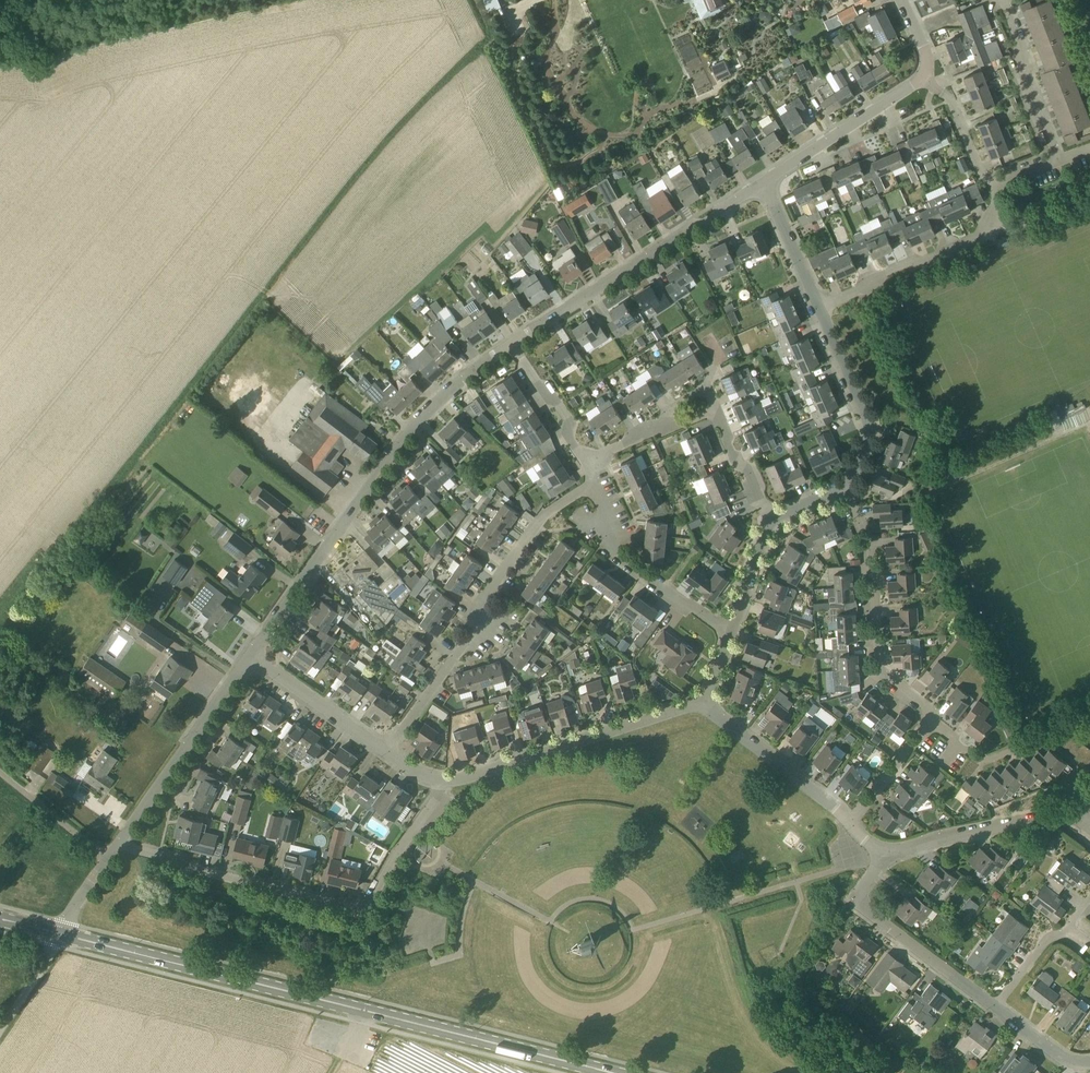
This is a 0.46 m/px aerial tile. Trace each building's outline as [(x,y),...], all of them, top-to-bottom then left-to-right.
[(498,0),(488,0),(491,10),(500,6),(498,0)] [(708,10),(726,2),(726,1),(725,0),(704,0),(708,10)] [(1054,8),(1050,0),(1033,0),(1021,5),(1023,10),(1027,9),(1030,18),(1054,8)] [(825,4),(818,8),(822,16),(829,12),(825,4)] [(969,41),(980,37),(977,28),(982,26),(990,23),(983,4),(958,14),(967,34),(969,41)] [(842,23),(858,15),(854,6),(838,14),(839,17),(842,23)] [(1036,31),(1059,22),(1054,8),(1030,18),(1036,31)] [(875,29),(890,22),(884,9),(871,15),(869,11),(855,18),(860,27),(871,22),(875,29)] [(872,47),(897,35),(890,22),(875,29),(878,37),(870,41),(872,47)] [(1041,45),(1064,36),(1059,22),(1036,31),(1041,45)] [(990,23),(982,26),(985,33),(993,30),(990,23)] [(840,31),(831,36),(837,44),(845,39),(840,31)] [(974,54),(969,41),(967,34),(947,42),(954,62),(974,54)] [(1046,59),(1070,50),(1064,36),(1041,45),(1046,59)] [(984,45),(980,37),(969,41),(974,54),(979,66),(1003,57),(997,40),(984,45)] [(1046,75),(1069,66),(1068,63),(1074,61),(1070,50),(1046,59),(1050,69),(1044,72),(1046,75)] [(745,52),(738,55),(741,60),(748,57),(745,52)] [(878,82),(892,73),(879,52),(872,56),(878,66),(871,71),(878,82)] [(795,53),(788,56),(792,63),(799,60),(795,53)] [(789,57),(782,60),(785,67),(792,64),(789,57)] [(723,78),(731,74),(725,60),(717,64),(723,78)] [(807,71),(803,63),(795,67),(802,84),(811,79),(807,71)] [(864,75),(858,65),(851,69),(865,90),(878,82),(871,71),(864,75)] [(1051,89),(1075,80),(1069,66),(1046,75),(1051,89)] [(1006,74),(1004,68),(999,70),(995,72),(997,78),(1001,76),(1006,74)] [(842,105),(855,96),(840,71),(833,75),(842,89),(835,93),(842,105)] [(969,89),(986,82),(982,71),(964,78),(969,89)] [(763,77),(756,81),(759,87),(767,83),(763,77)] [(1056,103),(1080,94),(1075,80),(1051,89),(1056,103)] [(754,82),(746,86),(749,90),(749,91),(757,86),(754,82)] [(973,100),(991,93),(986,82),(969,89),(973,100)] [(828,113),(842,105),(835,93),(828,83),(814,91),(828,113)] [(746,85),(735,91),(738,96),(749,90),(746,86),(746,85)] [(977,111),(995,105),(991,93),(973,100),(977,111)] [(1062,117),(1085,108),(1080,94),(1056,103),(1062,117)] [(799,115),(798,113),(806,108),(799,97),(791,102),(785,106),(788,111),(781,116),(786,123),(794,135),(807,126),(800,114),(799,115)] [(718,104),(724,114),(733,109),(727,99),(718,104)] [(1089,122),(1089,119),(1085,108),(1062,117),(1067,131),(1089,122)] [(742,111),(737,114),(743,126),(742,127),(743,127),(749,137),(750,139),(757,136),(749,123),(742,111)] [(983,136),(1001,129),(996,118),(979,125),(983,136)] [(775,119),(773,121),(763,127),(762,128),(767,136),(760,141),(767,153),(782,143),(775,132),(781,128),(775,119)] [(934,128),(922,133),(928,148),(940,143),(940,142),(941,141),(941,140),(947,137),(939,120),(932,123),(934,128)] [(725,122),(710,130),(717,142),(727,137),(732,134),(725,122)] [(1067,131),(1068,133),(1064,134),(1068,144),(1076,141),(1077,143),(1089,138),(1089,122),(1067,131)] [(743,140),(749,137),(743,127),(732,135),(727,137),(739,155),(733,158),(741,170),(756,160),(748,148),(743,140)] [(987,147),(1005,140),(1001,129),(983,136),(987,147)] [(911,160),(920,156),(918,153),(928,148),(922,133),(909,139),(910,142),(904,144),(903,142),(911,160)] [(992,159),(1009,152),(1005,140),(987,147),(992,159)] [(911,160),(903,142),(896,145),(899,150),(886,156),(892,170),(905,164),(912,179),(913,182),(919,179),(917,175),(912,163),(911,160)] [(643,155),(639,157),(643,164),(648,162),(649,161),(645,153),(643,155)] [(694,171),(703,166),(698,156),(692,160),(689,162),(694,171)] [(892,170),(886,156),(874,161),(871,156),(865,159),(872,177),(873,177),(881,196),(888,193),(886,189),(880,175),(892,170)] [(940,156),(933,159),(936,166),(943,164),(940,156)] [(964,156),(958,159),(964,171),(969,169),(964,156)] [(720,166),(715,158),(708,163),(713,171),(706,176),(713,187),(728,178),(721,166),(720,166)] [(872,177),(865,159),(864,159),(865,161),(860,164),(858,161),(845,167),(851,181),(861,176),(863,181),(872,177)] [(918,166),(914,167),(917,175),(922,172),(919,165),(918,166)] [(851,181),(845,167),(833,172),(830,167),(824,170),(832,188),(838,185),(838,186),(845,183),(848,191),(855,188),(851,181)] [(693,184),(688,176),(683,169),(671,178),(667,172),(661,176),(668,187),(670,191),(676,188),(679,193),(678,194),(685,205),(701,195),(693,184)] [(806,182),(816,205),(819,211),(824,209),(829,207),(826,200),(835,196),(831,188),(832,188),(824,170),(817,173),(819,178),(807,183),(807,182),(806,182)] [(925,173),(919,175),(922,183),(928,180),(925,173)] [(608,205),(619,199),(607,178),(605,180),(596,184),(608,205)] [(652,218),(641,198),(649,193),(642,181),(633,186),(652,218)] [(816,205),(806,182),(806,184),(800,187),(800,186),(798,186),(796,186),(795,188),(795,189),(794,189),(801,206),(808,203),(813,214),(809,216),(806,214),(799,217),(802,226),(821,217),(819,211),(816,205)] [(974,202),(983,198),(976,183),(958,191),(956,187),(947,191),(959,217),(971,211),(967,201),(973,199),(974,202)] [(944,185),(925,194),(928,200),(932,208),(935,215),(941,213),(946,223),(959,217),(947,191),(944,185)] [(670,191),(668,187),(663,190),(649,199),(656,208),(654,210),(661,221),(676,211),(669,200),(674,198),(670,192),(670,191)] [(855,188),(848,191),(854,202),(860,199),(855,188)] [(586,194),(565,206),(572,217),(592,205),(586,194)] [(867,197),(861,200),(864,207),(870,204),(867,197)] [(642,215),(637,207),(634,203),(630,205),(633,209),(622,217),(636,237),(650,228),(642,215)] [(921,212),(924,218),(915,222),(923,240),(936,234),(931,222),(937,220),(935,215),(932,208),(928,209),(921,212)] [(893,210),(888,213),(890,218),(891,220),(895,218),(896,217),(893,210)] [(904,220),(897,223),(893,225),(899,238),(901,237),(900,236),(905,234),(910,246),(923,240),(915,222),(912,215),(905,218),(904,220)] [(884,254),(895,249),(892,241),(899,238),(893,225),(890,218),(881,222),(882,225),(873,229),(884,254)] [(532,233),(534,222),(524,220),(522,231),(532,233)] [(565,246),(576,239),(563,220),(553,226),(565,246)] [(819,222),(813,224),(816,231),(821,228),(821,226),(819,222)] [(884,254),(873,229),(863,233),(862,231),(853,235),(856,242),(863,258),(862,255),(871,252),(874,258),(884,254)] [(742,262),(759,255),(769,250),(760,230),(746,236),(749,243),(736,248),(742,262)] [(519,260),(528,253),(533,249),(519,232),(506,242),(519,260)] [(597,263),(612,253),(600,234),(585,244),(590,251),(589,252),(597,263)] [(712,279),(728,272),(724,263),(733,259),(726,242),(710,249),(714,259),(705,263),(712,279)] [(846,246),(849,252),(840,256),(847,274),(857,269),(853,260),(862,256),(863,258),(856,242),(846,246)] [(504,243),(499,248),(504,255),(510,250),(504,243)] [(836,248),(835,246),(819,253),(823,261),(819,262),(825,276),(835,272),(838,278),(847,274),(840,256),(836,248)] [(574,258),(570,252),(564,255),(565,256),(555,262),(553,264),(556,268),(559,269),(560,268),(569,281),(583,271),(574,258)] [(675,301),(690,291),(684,283),(693,278),(683,262),(673,268),(675,270),(668,274),(673,282),(666,287),(675,301)] [(527,273),(527,274),(513,283),(520,293),(525,289),(534,303),(549,294),(539,280),(535,273),(529,277),(527,273)] [(481,303),(488,298),(486,295),(475,279),(467,285),(481,303)] [(656,293),(650,285),(636,295),(645,309),(646,309),(653,304),(658,312),(671,304),(662,289),(656,293)] [(517,298),(512,290),(499,299),(494,293),(488,298),(496,308),(502,304),(512,318),(525,309),(517,298)] [(777,299),(774,293),(777,292),(777,291),(761,298),(767,312),(774,310),(777,317),(795,309),(789,294),(777,299)] [(437,301),(431,306),(437,314),(443,309),(437,301)] [(617,336),(628,329),(627,328),(637,322),(633,317),(624,302),(610,311),(615,319),(609,324),(617,336)] [(732,302),(724,306),(727,312),(735,309),(732,302)] [(436,314),(439,319),(447,330),(458,322),(447,306),(443,309),(437,314),(436,314)] [(498,328),(484,308),(477,313),(475,311),(470,314),(475,321),(485,336),(486,335),(487,336),(491,333),(491,332),(498,328)] [(780,341),(793,335),(790,328),(802,323),(795,309),(777,317),(780,324),(774,327),(780,341)] [(734,311),(727,314),(730,320),(737,317),(734,311)] [(475,321),(470,314),(458,322),(460,325),(473,345),(480,340),(485,337),(484,337),(485,336),(475,321)] [(425,348),(445,369),(458,357),(446,347),(444,345),(452,337),(447,330),(439,319),(429,328),(437,336),(425,348)] [(593,330),(587,320),(574,329),(583,344),(590,339),(595,347),(608,338),(599,324),(598,324),(599,326),(593,330)] [(660,326),(652,331),(658,340),(666,335),(660,326)] [(796,342),(793,335),(780,341),(782,346),(786,355),(792,353),(796,360),(814,352),(808,337),(796,342)] [(642,337),(635,341),(639,348),(646,344),(642,337)] [(661,340),(658,342),(656,343),(659,349),(665,345),(661,340)] [(584,359),(573,342),(566,347),(565,345),(548,356),(558,372),(559,371),(563,377),(578,367),(576,363),(584,359)] [(696,374),(705,369),(697,356),(703,353),(699,347),(693,351),(694,353),(683,360),(692,373),(695,371),(696,374)] [(766,347),(760,350),(762,355),(768,353),(766,347)] [(445,369),(425,348),(416,356),(412,351),(403,359),(407,364),(415,372),(420,368),(422,370),(432,381),(445,369)] [(358,349),(351,356),(353,358),(355,360),(362,353),(358,349)] [(799,384),(812,378),(809,371),(821,366),(814,352),(796,360),(799,367),(793,370),(798,382),(799,384)] [(681,384),(689,379),(688,376),(692,373),(683,360),(671,368),(681,384)] [(731,363),(721,367),(723,372),(733,367),(731,363)] [(412,379),(410,377),(415,372),(407,364),(398,373),(408,383),(399,391),(410,402),(423,390),(412,379)] [(659,375),(658,373),(652,377),(656,382),(662,379),(668,389),(672,386),(673,389),(681,384),(671,368),(670,368),(664,372),(659,375)] [(743,378),(740,371),(721,379),(728,394),(739,388),(742,396),(761,388),(756,376),(750,378),(749,376),(743,378)] [(646,406),(654,401),(653,398),(656,396),(650,386),(656,382),(652,377),(649,372),(643,375),(648,383),(636,390),(646,406)] [(586,374),(583,380),(591,383),(593,377),(586,374)] [(364,375),(358,381),(355,384),(379,406),(385,401),(387,402),(387,403),(397,414),(410,402),(399,391),(392,383),(383,391),(375,381),(372,384),(364,375)] [(494,393),(499,400),(519,387),(512,375),(491,388),(494,393)] [(815,385),(812,378),(799,384),(801,388),(805,398),(811,396),(815,403),(833,395),(827,380),(815,385)] [(509,420),(520,412),(516,406),(527,399),(519,387),(499,400),(506,412),(498,417),(502,424),(509,419),(509,420)] [(638,411),(646,406),(636,390),(625,397),(623,395),(617,399),(621,405),(627,401),(633,411),(637,408),(638,411)] [(326,393),(307,416),(290,439),(304,451),(293,466),(327,493),(339,477),(337,475),(345,466),(334,457),(344,444),(365,460),(378,444),(363,432),(369,425),(326,393)] [(831,421),(828,414),(840,409),(833,395),(815,403),(818,410),(812,413),(818,427),(833,420),(831,421)] [(481,412),(488,408),(480,396),(474,400),(481,412)] [(574,397),(568,400),(573,407),(575,405),(578,403),(574,397)] [(755,405),(752,398),(733,406),(739,421),(748,417),(752,424),(785,409),(781,400),(779,401),(779,400),(763,407),(761,403),(755,405)] [(615,408),(621,405),(617,399),(612,402),(610,399),(598,407),(601,412),(611,428),(619,423),(618,421),(622,418),(615,408)] [(1061,416),(1086,411),(1084,401),(1059,406),(1061,416)] [(530,415),(525,409),(520,412),(509,420),(521,438),(543,423),(535,412),(530,415)] [(611,428),(601,412),(590,420),(588,417),(582,421),(586,427),(592,423),(598,433),(602,431),(603,433),(611,428)] [(477,441),(466,430),(454,418),(440,433),(452,444),(459,437),(470,448),(477,441)] [(491,419),(484,425),(489,430),(495,424),(491,419)] [(538,444),(551,435),(543,423),(521,438),(523,437),(530,448),(521,454),(526,461),(529,459),(531,458),(542,450),(538,444)] [(767,432),(764,425),(745,433),(751,448),(763,442),(766,449),(763,450),(763,451),(783,442),(785,441),(781,431),(775,434),(773,430),(767,432)] [(901,430),(899,436),(913,441),(915,436),(901,430)] [(692,437),(689,431),(682,434),(685,440),(688,439),(693,452),(711,444),(707,436),(704,437),(702,433),(692,437)] [(818,475),(828,471),(827,469),(841,463),(835,448),(837,446),(830,431),(817,436),(824,452),(810,458),(818,475)] [(909,453),(913,441),(899,436),(897,443),(889,440),(881,461),(896,467),(902,451),(909,453)] [(504,440),(500,444),(505,448),(509,446),(510,443),(508,440),(504,440)] [(699,472),(705,469),(703,463),(713,458),(712,454),(714,453),(711,444),(693,452),(699,464),(696,465),(699,472)] [(455,463),(460,457),(449,446),(444,451),(455,463)] [(653,457),(659,455),(656,448),(650,451),(653,457)] [(547,457),(542,450),(531,458),(529,459),(526,461),(522,464),(526,471),(533,466),(541,478),(562,464),(554,452),(547,457)] [(435,459),(431,454),(426,459),(423,456),(420,459),(419,459),(434,475),(442,485),(456,472),(440,454),(435,459)] [(659,505),(636,457),(621,464),(644,513),(652,509),(655,515),(666,513),(662,504),(659,505)] [(427,496),(432,491),(425,483),(434,475),(419,459),(419,460),(415,463),(418,466),(413,470),(422,480),(417,484),(427,496)] [(788,473),(782,460),(766,468),(777,491),(792,484),(793,486),(806,480),(800,467),(788,473)] [(569,476),(562,464),(541,478),(536,480),(540,486),(551,479),(555,485),(548,489),(553,496),(567,487),(563,480),(569,476)] [(239,487),(248,475),(238,466),(228,478),(239,487)] [(661,475),(667,473),(664,466),(658,469),(661,475)] [(708,475),(705,469),(699,472),(702,478),(704,477),(710,490),(727,482),(723,474),(721,475),(719,471),(708,475)] [(664,481),(670,479),(667,473),(661,475),(664,481)] [(901,489),(906,477),(893,473),(891,479),(876,473),(870,489),(891,497),(895,487),(901,489)] [(505,477),(497,484),(509,496),(517,489),(505,477)] [(716,510),(722,507),(728,505),(725,499),(730,496),(728,492),(731,491),(727,482),(710,490),(715,502),(713,503),(706,506),(709,513),(714,511),(716,510)] [(412,489),(408,484),(403,489),(401,486),(397,490),(396,489),(417,512),(430,500),(427,496),(417,484),(412,489)] [(264,489),(258,485),(250,495),(255,499),(277,516),(285,506),(264,489)] [(487,489),(484,492),(485,493),(489,495),(492,498),(493,496),(497,490),(491,485),(490,487),(487,489)] [(471,493),(469,495),(474,499),(480,493),(474,486),(469,490),(471,493)] [(892,496),(900,499),(903,490),(895,488),(892,496)] [(404,526),(409,522),(418,514),(416,512),(417,512),(396,489),(396,490),(393,494),(395,496),(390,501),(399,510),(394,515),(404,526)] [(432,491),(427,496),(430,500),(434,504),(440,499),(433,491),(432,491)] [(522,492),(516,496),(519,502),(524,499),(522,497),(524,496),(522,492)] [(484,502),(489,495),(485,493),(480,500),(484,502)] [(465,508),(473,502),(470,497),(462,503),(465,508)] [(479,509),(484,502),(480,500),(475,507),(479,509)] [(484,502),(479,509),(482,511),(487,505),(484,502)] [(513,523),(520,514),(504,502),(497,512),(513,523)] [(891,510),(891,504),(872,505),(874,517),(880,517),(881,528),(904,526),(903,510),(891,510)] [(717,519),(731,513),(728,505),(722,507),(716,510),(714,511),(717,519)] [(506,533),(513,523),(497,512),(490,522),(506,533)] [(210,513),(206,520),(215,527),(220,521),(210,513)] [(472,513),(467,520),(471,522),(476,516),(472,513)] [(665,522),(666,513),(655,515),(654,521),(648,520),(644,560),(663,562),(668,522),(665,522)] [(390,519),(385,515),(381,519),(379,517),(375,520),(374,519),(396,544),(405,536),(400,530),(404,526),(394,515),(390,519)] [(836,525),(832,516),(820,521),(829,541),(835,538),(838,543),(854,536),(847,521),(836,525)] [(382,557),(396,544),(374,519),(373,520),(374,521),(370,524),(372,526),(367,531),(373,537),(368,542),(382,557)] [(466,529),(471,522),(467,520),(462,527),(466,529)] [(220,521),(215,527),(210,533),(218,539),(227,527),(220,521)] [(286,556),(293,547),(291,546),(299,534),(284,521),(278,529),(280,530),(270,544),(286,556)] [(694,521),(689,523),(691,529),(697,527),(694,521)] [(740,530),(728,521),(723,526),(721,525),(710,539),(721,547),(723,544),(732,551),(741,539),(735,535),(740,530)] [(815,554),(816,554),(825,549),(823,544),(829,541),(820,521),(808,526),(813,536),(803,540),(815,553),(815,554)] [(499,543),(506,533),(490,522),(483,531),(499,543)] [(443,524),(436,531),(443,539),(451,532),(443,524)] [(492,552),(499,543),(483,531),(476,541),(492,552)] [(926,551),(934,547),(927,531),(919,535),(926,551)] [(242,559),(252,546),(234,532),(224,545),(242,559)] [(887,564),(906,562),(905,554),(913,553),(912,538),(898,539),(898,546),(886,547),(887,564)] [(567,560),(574,550),(575,549),(562,540),(554,550),(567,560)] [(815,553),(803,540),(798,549),(789,543),(782,554),(801,565),(804,560),(810,563),(815,554),(815,553)] [(691,550),(698,554),(702,548),(696,543),(691,550)] [(448,555),(453,548),(449,545),(444,552),(448,555)] [(559,571),(567,560),(554,550),(546,561),(559,571)] [(368,576),(378,567),(364,551),(345,568),(343,566),(333,575),(343,586),(352,578),(358,584),(359,584),(363,589),(359,593),(387,624),(412,590),(402,580),(395,572),(379,586),(374,580),(372,581),(368,576)] [(439,562),(442,558),(443,556),(440,553),(435,559),(439,562)] [(476,575),(483,565),(467,554),(460,564),(476,575)] [(797,586),(803,575),(798,571),(801,565),(782,554),(776,566),(785,571),(782,577),(797,586)] [(167,575),(179,584),(191,569),(179,559),(167,575)] [(429,567),(433,569),(439,562),(435,559),(429,567)] [(580,569),(584,564),(579,560),(575,565),(580,569)] [(551,581),(559,571),(546,561),(538,572),(551,581)] [(716,561),(711,567),(717,572),(722,576),(727,569),(716,561)] [(594,584),(604,571),(593,563),(583,576),(594,584)] [(261,584),(267,576),(252,564),(243,576),(240,574),(239,575),(230,568),(221,581),(234,591),(237,588),(250,598),(256,590),(257,591),(262,585),(261,584)] [(469,584),(476,575),(460,564),(453,573),(469,584)] [(575,565),(572,569),(570,571),(576,575),(580,569),(575,565)] [(846,573),(846,566),(828,567),(829,580),(835,580),(835,588),(854,586),(853,572),(846,573)] [(434,570),(433,569),(429,567),(424,573),(434,581),(436,578),(434,570)] [(711,581),(694,568),(686,579),(714,600),(728,580),(722,576),(717,572),(711,581)] [(605,592),(615,579),(604,571),(594,584),(605,592)] [(543,592),(551,581),(538,572),(530,582),(543,592)] [(421,578),(416,573),(412,578),(409,574),(402,580),(412,590),(420,579),(421,578)] [(461,594),(469,584),(453,573),(446,583),(461,594)] [(889,599),(908,597),(907,589),(916,588),(915,573),(900,574),(901,581),(888,582),(889,599)] [(424,583),(428,577),(423,574),(421,578),(420,579),(424,583)] [(616,600),(625,587),(615,579),(605,592),(616,600)] [(788,586),(772,581),(769,588),(768,588),(765,596),(777,600),(774,607),(787,612),(792,598),(794,598),(797,591),(795,589),(788,586)] [(535,603),(536,602),(543,592),(530,582),(522,593),(535,603)] [(559,587),(564,591),(568,585),(563,582),(559,587)] [(829,609),(846,607),(846,601),(855,601),(854,586),(835,588),(836,595),(829,596),(829,609)] [(560,596),(564,591),(559,587),(555,593),(560,596)] [(201,610),(212,596),(202,588),(191,603),(201,610)] [(449,621),(457,611),(452,607),(456,603),(442,593),(437,600),(430,595),(424,603),(432,608),(431,609),(449,621)] [(647,603),(635,594),(630,600),(625,596),(609,617),(613,620),(615,622),(621,614),(632,622),(647,603)] [(221,604),(213,597),(208,605),(216,611),(210,618),(211,618),(204,626),(212,632),(218,624),(222,627),(234,612),(222,603),(221,604)] [(331,606),(319,598),(313,607),(332,620),(338,624),(344,615),(344,616),(349,609),(335,600),(331,606)] [(574,612),(578,607),(572,603),(568,608),(574,612)] [(642,647),(660,622),(654,618),(659,611),(647,603),(632,622),(643,630),(635,642),(642,647)] [(585,604),(583,608),(589,613),(594,607),(593,607),(590,604),(589,604),(585,604)] [(322,629),(319,634),(334,645),(334,644),(339,648),(343,642),(341,641),(333,636),(340,626),(338,624),(332,620),(313,607),(312,608),(314,609),(311,613),(313,615),(310,620),(322,629)] [(579,616),(583,611),(578,607),(574,612),(579,616)] [(847,614),(846,607),(829,609),(830,621),(838,621),(838,629),(856,627),(855,613),(847,614)] [(892,634),(910,632),(910,624),(918,623),(917,607),(902,608),(902,616),(890,617),(892,634)] [(544,618),(548,612),(543,608),(539,614),(544,618)] [(431,609),(420,624),(438,637),(446,626),(441,623),(444,618),(449,622),(449,621),(431,609)] [(777,636),(779,636),(781,635),(783,634),(786,625),(783,624),(786,617),(763,609),(758,622),(761,623),(758,630),(777,636)] [(163,652),(172,639),(132,611),(125,621),(141,632),(139,635),(163,652)] [(351,612),(347,617),(354,623),(358,618),(351,612)] [(811,629),(814,621),(793,614),(791,621),(811,629)] [(410,638),(402,649),(419,662),(427,651),(422,648),(426,643),(421,639),(410,631),(414,626),(402,618),(396,625),(408,634),(407,636),(410,638)] [(543,639),(550,629),(544,624),(538,621),(535,618),(527,628),(543,639)] [(381,621),(375,626),(378,630),(384,624),(381,621)] [(593,631),(597,625),(592,621),(588,627),(593,631)] [(832,650),(849,649),(849,642),(857,641),(856,627),(838,629),(839,637),(831,637),(832,650)] [(536,648),(543,639),(527,628),(520,637),(536,648)] [(603,628),(599,633),(607,639),(611,634),(603,628)] [(682,642),(665,628),(654,643),(671,656),(666,663),(683,675),(689,666),(688,665),(697,653),(683,641),(682,642)] [(306,634),(299,644),(323,661),(326,662),(333,652),(330,650),(334,645),(319,634),(314,640),(306,634)] [(529,658),(536,648),(520,637),(514,647),(529,658)] [(630,644),(623,638),(618,646),(625,651),(630,644)] [(419,662),(402,649),(387,639),(383,645),(397,656),(391,665),(393,666),(391,668),(396,672),(398,670),(402,673),(408,677),(416,666),(412,663),(415,659),(419,662)] [(775,657),(779,646),(762,640),(760,647),(749,643),(744,657),(752,660),(752,662),(763,666),(767,654),(775,657)] [(911,652),(911,643),(906,644),(898,644),(892,645),(893,662),(906,661),(907,672),(911,676),(916,675),(919,672),(919,667),(921,667),(920,651),(911,652)] [(326,662),(323,661),(299,644),(296,648),(298,650),(290,660),(307,672),(312,665),(317,668),(318,667),(321,669),(326,662)] [(363,644),(360,648),(365,652),(369,648),(363,644)] [(334,645),(331,650),(337,654),(340,649),(338,648),(337,647),(334,645)] [(563,652),(565,655),(572,650),(570,646),(563,652)] [(373,657),(377,652),(370,647),(367,652),(373,657)] [(522,668),(529,658),(514,647),(506,657),(522,668)] [(850,655),(849,649),(832,650),(833,658),(833,663),(832,663),(833,669),(834,670),(841,670),(859,669),(858,654),(850,655)] [(578,658),(575,651),(565,659),(566,662),(569,661),(578,658)] [(796,651),(794,658),(801,660),(803,654),(796,651)] [(558,660),(565,655),(563,652),(556,657),(558,660)] [(126,681),(111,671),(90,657),(89,656),(77,675),(114,700),(126,681)] [(187,678),(193,671),(171,656),(152,684),(169,696),(179,683),(177,682),(182,674),(187,678)] [(579,658),(578,658),(569,661),(572,669),(573,668),(582,666),(579,658)] [(345,699),(358,680),(364,671),(355,665),(357,663),(350,659),(338,677),(343,680),(338,688),(343,691),(341,694),(346,696),(344,698),(345,699)] [(494,682),(505,679),(500,661),(489,664),(494,682)] [(572,669),(569,661),(566,662),(571,676),(574,674),(573,668),(572,669)] [(939,694),(951,679),(945,674),(949,669),(938,661),(929,672),(935,676),(928,686),(939,694)] [(547,672),(554,666),(551,663),(544,668),(547,672)] [(482,686),(494,682),(489,664),(477,668),(482,686)] [(751,703),(762,672),(748,667),(745,674),(738,672),(735,681),(737,681),(732,697),(751,703)] [(333,668),(327,677),(332,681),(336,675),(337,675),(339,672),(333,668)] [(471,689),(482,686),(477,668),(466,671),(471,689)] [(540,677),(547,672),(544,668),(542,670),(541,669),(537,673),(540,677)] [(618,702),(634,696),(630,685),(637,682),(633,669),(618,674),(610,676),(613,684),(612,684),(618,702)] [(834,680),(835,691),(852,691),(851,684),(860,683),(859,669),(841,670),(834,670),(833,671),(833,677),(834,678),(834,680)] [(473,695),(471,689),(466,671),(454,674),(461,699),(473,695)] [(402,673),(400,677),(403,679),(413,686),(415,682),(408,677),(402,673)] [(408,694),(413,686),(403,679),(398,687),(408,694)] [(586,712),(602,707),(599,695),(606,693),(601,679),(586,684),(581,685),(580,687),(579,689),(581,694),(586,712)] [(367,686),(358,680),(345,699),(354,705),(362,694),(368,698),(377,685),(371,681),(367,686)] [(784,681),(779,687),(787,692),(791,686),(784,681)] [(537,682),(525,686),(529,699),(541,695),(537,682)] [(375,720),(388,701),(379,694),(383,689),(377,685),(368,698),(373,701),(365,713),(375,720)] [(665,686),(659,694),(668,700),(679,696),(665,686)] [(970,703),(974,699),(973,697),(970,695),(968,694),(957,686),(948,697),(954,701),(946,711),(957,719),(969,703),(970,703)] [(263,694),(256,689),(245,704),(254,711),(252,714),(252,717),(257,720),(273,698),(264,691),(263,694)] [(773,697),(782,704),(783,705),(788,698),(789,697),(779,690),(773,697)] [(862,700),(859,697),(858,691),(839,696),(842,705),(852,702),(857,707),(867,714),(881,696),(880,696),(880,697),(875,694),(873,696),(868,692),(862,700)] [(583,718),(578,703),(576,703),(575,701),(572,697),(568,696),(564,695),(562,696),(563,698),(548,703),(552,717),(559,714),(563,726),(579,721),(578,719),(583,718)] [(879,728),(889,714),(885,711),(888,707),(882,703),(884,701),(880,697),(881,697),(881,696),(867,714),(877,722),(874,725),(879,728)] [(275,729),(285,713),(278,708),(282,704),(273,698),(257,720),(263,724),(265,722),(275,729)] [(508,700),(511,708),(518,706),(516,698),(508,700)] [(387,723),(399,706),(389,699),(388,701),(375,720),(377,718),(381,721),(382,719),(387,723)] [(813,699),(808,709),(818,713),(822,704),(813,699)] [(980,739),(991,725),(985,719),(992,710),(979,700),(968,715),(973,719),(966,729),(980,739)] [(778,738),(790,723),(783,718),(788,711),(776,702),(767,713),(772,717),(765,727),(778,738)] [(433,703),(429,709),(434,713),(436,714),(440,708),(438,707),(433,703)] [(524,739),(541,733),(537,721),(545,719),(541,705),(524,710),(520,712),(518,715),(518,718),(524,739)] [(838,709),(835,713),(841,717),(844,713),(838,709)] [(912,721),(901,712),(895,719),(889,714),(879,728),(890,737),(895,730),(901,735),(912,721)] [(512,729),(507,716),(484,723),(493,749),(509,743),(505,732),(512,729)] [(302,727),(295,722),(284,737),(294,744),(287,753),(293,758),(312,731),(304,725),(302,727)] [(430,759),(440,744),(433,739),(438,732),(425,723),(417,735),(423,739),(416,749),(430,759)] [(804,755),(819,736),(802,723),(789,740),(795,745),(794,747),(804,755)] [(461,759),(477,754),(473,742),(480,740),(475,726),(460,731),(463,739),(455,742),(461,759)] [(314,762),(325,746),(318,741),(321,737),(312,731),(293,758),(299,762),(304,755),(314,762)] [(831,731),(826,739),(831,743),(837,735),(831,731)] [(256,746),(239,734),(235,739),(230,735),(222,746),(238,756),(244,760),(251,750),(253,751),(256,746)] [(875,734),(870,740),(877,745),(882,739),(875,734)] [(1068,749),(1076,738),(1071,734),(1063,745),(1068,749)] [(1074,753),(1082,743),(1076,738),(1068,749),(1074,753)] [(38,774),(44,765),(54,751),(42,743),(26,765),(38,774)] [(1082,743),(1074,753),(1079,758),(1088,747),(1082,743)] [(866,744),(862,752),(870,756),(874,747),(866,744)] [(833,749),(827,745),(813,762),(824,770),(825,768),(832,773),(842,759),(831,751),(833,749)] [(238,756),(222,746),(216,755),(211,752),(207,757),(220,767),(224,761),(231,766),(238,756)] [(357,757),(342,746),(336,755),(329,751),(321,763),(342,778),(357,757)] [(1089,755),(1089,749),(1088,747),(1079,758),(1085,762),(1089,755)] [(1072,767),(1049,749),(1044,755),(1038,751),(1035,755),(1058,774),(1062,768),(1068,772),(1072,767)] [(105,774),(116,759),(103,750),(92,766),(92,765),(83,778),(104,793),(113,780),(105,774)] [(1058,774),(1035,755),(1030,761),(1024,756),(1020,761),(1043,780),(1048,774),(1054,778),(1058,774)] [(1043,780),(1020,761),(1016,767),(1010,762),(1006,767),(1029,785),(1034,779),(1040,784),(1043,780)] [(939,770),(930,763),(925,768),(920,765),(915,771),(912,768),(908,773),(915,779),(911,784),(927,797),(935,787),(929,783),(939,770)] [(858,769),(853,765),(839,782),(850,790),(851,788),(858,793),(871,775),(871,772),(864,767),(860,767),(858,769)] [(1029,785),(1006,767),(1001,773),(995,768),(991,773),(1014,791),(1019,785),(1025,790),(1029,785)] [(221,798),(228,785),(222,782),(223,779),(201,768),(198,774),(203,777),(198,788),(215,796),(221,798)] [(246,783),(254,788),(261,776),(253,771),(246,783)] [(52,772),(47,779),(50,781),(55,774),(52,772)] [(271,773),(267,779),(274,784),(279,778),(271,773)] [(282,773),(279,778),(288,785),(291,780),(282,773)] [(379,784),(365,773),(359,782),(352,777),(343,790),(357,800),(362,794),(370,799),(365,806),(370,809),(372,805),(381,793),(376,789),(379,784)] [(1014,791),(991,773),(987,779),(981,774),(977,779),(1000,797),(1005,791),(1011,796),(1014,791)] [(71,796),(76,788),(56,774),(55,774),(50,781),(50,782),(71,796)] [(283,791),(288,785),(279,778),(274,784),(283,791)] [(1000,797),(977,779),(972,785),(966,780),(963,785),(986,803),(990,797),(996,802),(1000,797)] [(381,793),(372,805),(375,807),(395,821),(413,796),(396,784),(387,797),(381,793)] [(907,789),(900,784),(896,789),(899,792),(894,798),(909,809),(914,802),(919,806),(926,796),(927,797),(911,784),(907,789)] [(207,813),(215,796),(198,788),(193,799),(195,800),(193,806),(207,813)] [(244,825),(252,799),(239,796),(232,821),(244,825)] [(969,796),(964,802),(969,807),(975,801),(969,796)] [(319,804),(318,807),(320,811),(323,812),(326,810),(327,807),(326,804),(322,803),(319,804)] [(370,809),(367,812),(372,815),(375,810),(374,809),(375,807),(372,805),(370,809)] [(912,819),(894,805),(890,811),(883,806),(879,811),(882,813),(878,820),(892,831),(897,824),(904,829),(912,819)] [(213,855),(218,835),(205,832),(207,824),(203,823),(203,822),(180,816),(174,836),(194,841),(192,850),(213,855)] [(270,816),(269,822),(280,825),(281,819),(270,816)] [(294,841),(300,820),(285,816),(279,837),(294,841)] [(328,819),(321,823),(325,830),(332,826),(328,819)] [(874,821),(869,828),(873,831),(878,825),(874,821)] [(343,845),(347,830),(335,828),(331,841),(328,855),(341,858),(345,845),(343,845)] [(371,840),(359,834),(358,836),(359,839),(367,844),(370,843),(371,840)] [(1049,837),(1047,840),(1048,843),(1050,845),(1053,845),(1055,842),(1055,839),(1052,837),(1049,837)] [(263,867),(269,845),(238,838),(233,856),(252,860),(251,864),(263,867)] [(437,848),(435,845),(433,843),(430,842),(426,841),(422,842),(419,844),(416,847),(415,851),(415,855),(417,859),(420,862),(426,852),(435,845),(435,847),(436,848),(437,848)] [(990,856),(980,848),(976,854),(975,853),(969,860),(978,868),(976,870),(977,874),(980,876),(983,876),(985,873),(986,874),(992,867),(998,871),(1007,859),(995,850),(990,856)] [(1024,848),(1018,855),(1025,860),(1031,853),(1024,848)] [(299,854),(287,851),(283,866),(292,868),(293,865),(296,866),(294,874),(311,878),(316,857),(299,853),(299,854)] [(1065,857),(1064,858),(1063,857),(1062,859),(1063,860),(1051,875),(1049,874),(1046,878),(1051,881),(1062,890),(1066,885),(1070,888),(1075,882),(1082,887),(1089,876),(1065,857)] [(362,870),(341,864),(342,861),(332,859),(327,882),(328,883),(328,882),(327,882),(330,873),(338,875),(336,881),(358,887),(362,870)] [(939,874),(929,867),(925,872),(924,871),(918,879),(935,892),(941,885),(947,890),(956,878),(944,868),(939,874)] [(1062,890),(1051,881),(1046,878),(1045,878),(1050,881),(1047,886),(1045,884),(1031,902),(1056,921),(1065,910),(1058,904),(1062,899),(1058,895),(1062,890)] [(996,889),(992,895),(997,899),(1001,894),(996,889)] [(916,905),(905,898),(901,903),(900,902),(894,910),(911,923),(917,916),(923,921),(932,909),(920,900),(916,905)] [(1028,927),(1009,913),(993,934),(1014,949),(1020,942),(1017,940),(1027,927),(1028,928),(1028,927)] [(864,939),(851,929),(845,937),(847,939),(844,942),(839,939),(832,948),(843,957),(848,949),(854,953),(854,952),(866,961),(878,945),(866,936),(864,939)] [(1014,949),(993,934),(982,948),(979,945),(967,961),(983,972),(990,964),(997,969),(996,968),(1006,955),(1008,957),(1014,949)] [(581,946),(588,952),(592,951),(598,944),(597,941),(590,935),(587,935),(581,942),(581,946)] [(905,991),(916,976),(902,965),(903,964),(888,953),(867,980),(882,992),(885,987),(887,988),(890,989),(892,990),(895,989),(896,987),(898,985),(905,991)] [(1077,959),(1071,967),(1078,972),(1084,964),(1077,959)] [(819,960),(816,965),(817,970),(823,970),(826,966),(824,961),(819,960)] [(1058,994),(1048,987),(1054,979),(1053,976),(1046,971),(1043,971),(1027,991),(1048,1007),(1053,1001),(1059,1006),(1070,992),(1063,987),(1058,994)] [(853,973),(848,982),(856,987),(861,979),(853,973)] [(941,994),(938,991),(939,990),(930,983),(913,1006),(908,1002),(898,1015),(906,1021),(909,1016),(913,1019),(914,1018),(929,1029),(936,1019),(928,1012),(933,1006),(941,1012),(951,999),(942,992),(941,994)] [(1070,1031),(1086,1011),(1077,1004),(1080,1000),(1070,992),(1059,1006),(1066,1010),(1057,1022),(1063,1027),(1064,1027),(1070,1031)] [(983,1030),(975,1024),(976,1022),(975,1021),(967,1032),(966,1031),(957,1043),(966,1050),(968,1047),(980,1057),(997,1035),(986,1027),(983,1030)] [(1014,1052),(1001,1070),(1003,1071),(1001,1072),(1030,1072),(1036,1065),(1023,1055),(1021,1057),(1014,1052)]
